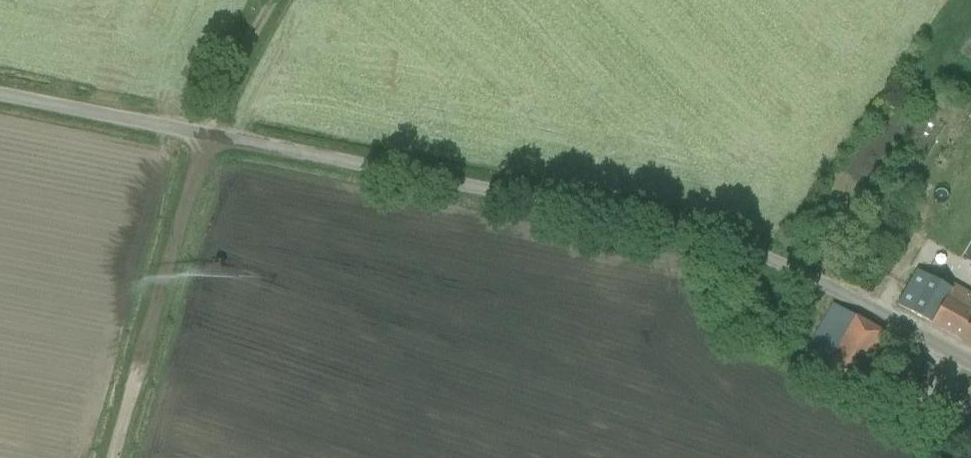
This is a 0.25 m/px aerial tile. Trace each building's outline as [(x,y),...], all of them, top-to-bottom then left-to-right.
[(897,305),(960,340),(970,321),(970,295),(953,284),(950,289),(916,270),(897,305)] [(832,304),(822,321),(799,362),(861,397),(888,348),(866,335),(871,326),(832,304)] [(960,340),(970,346),(970,321),(960,340)]
